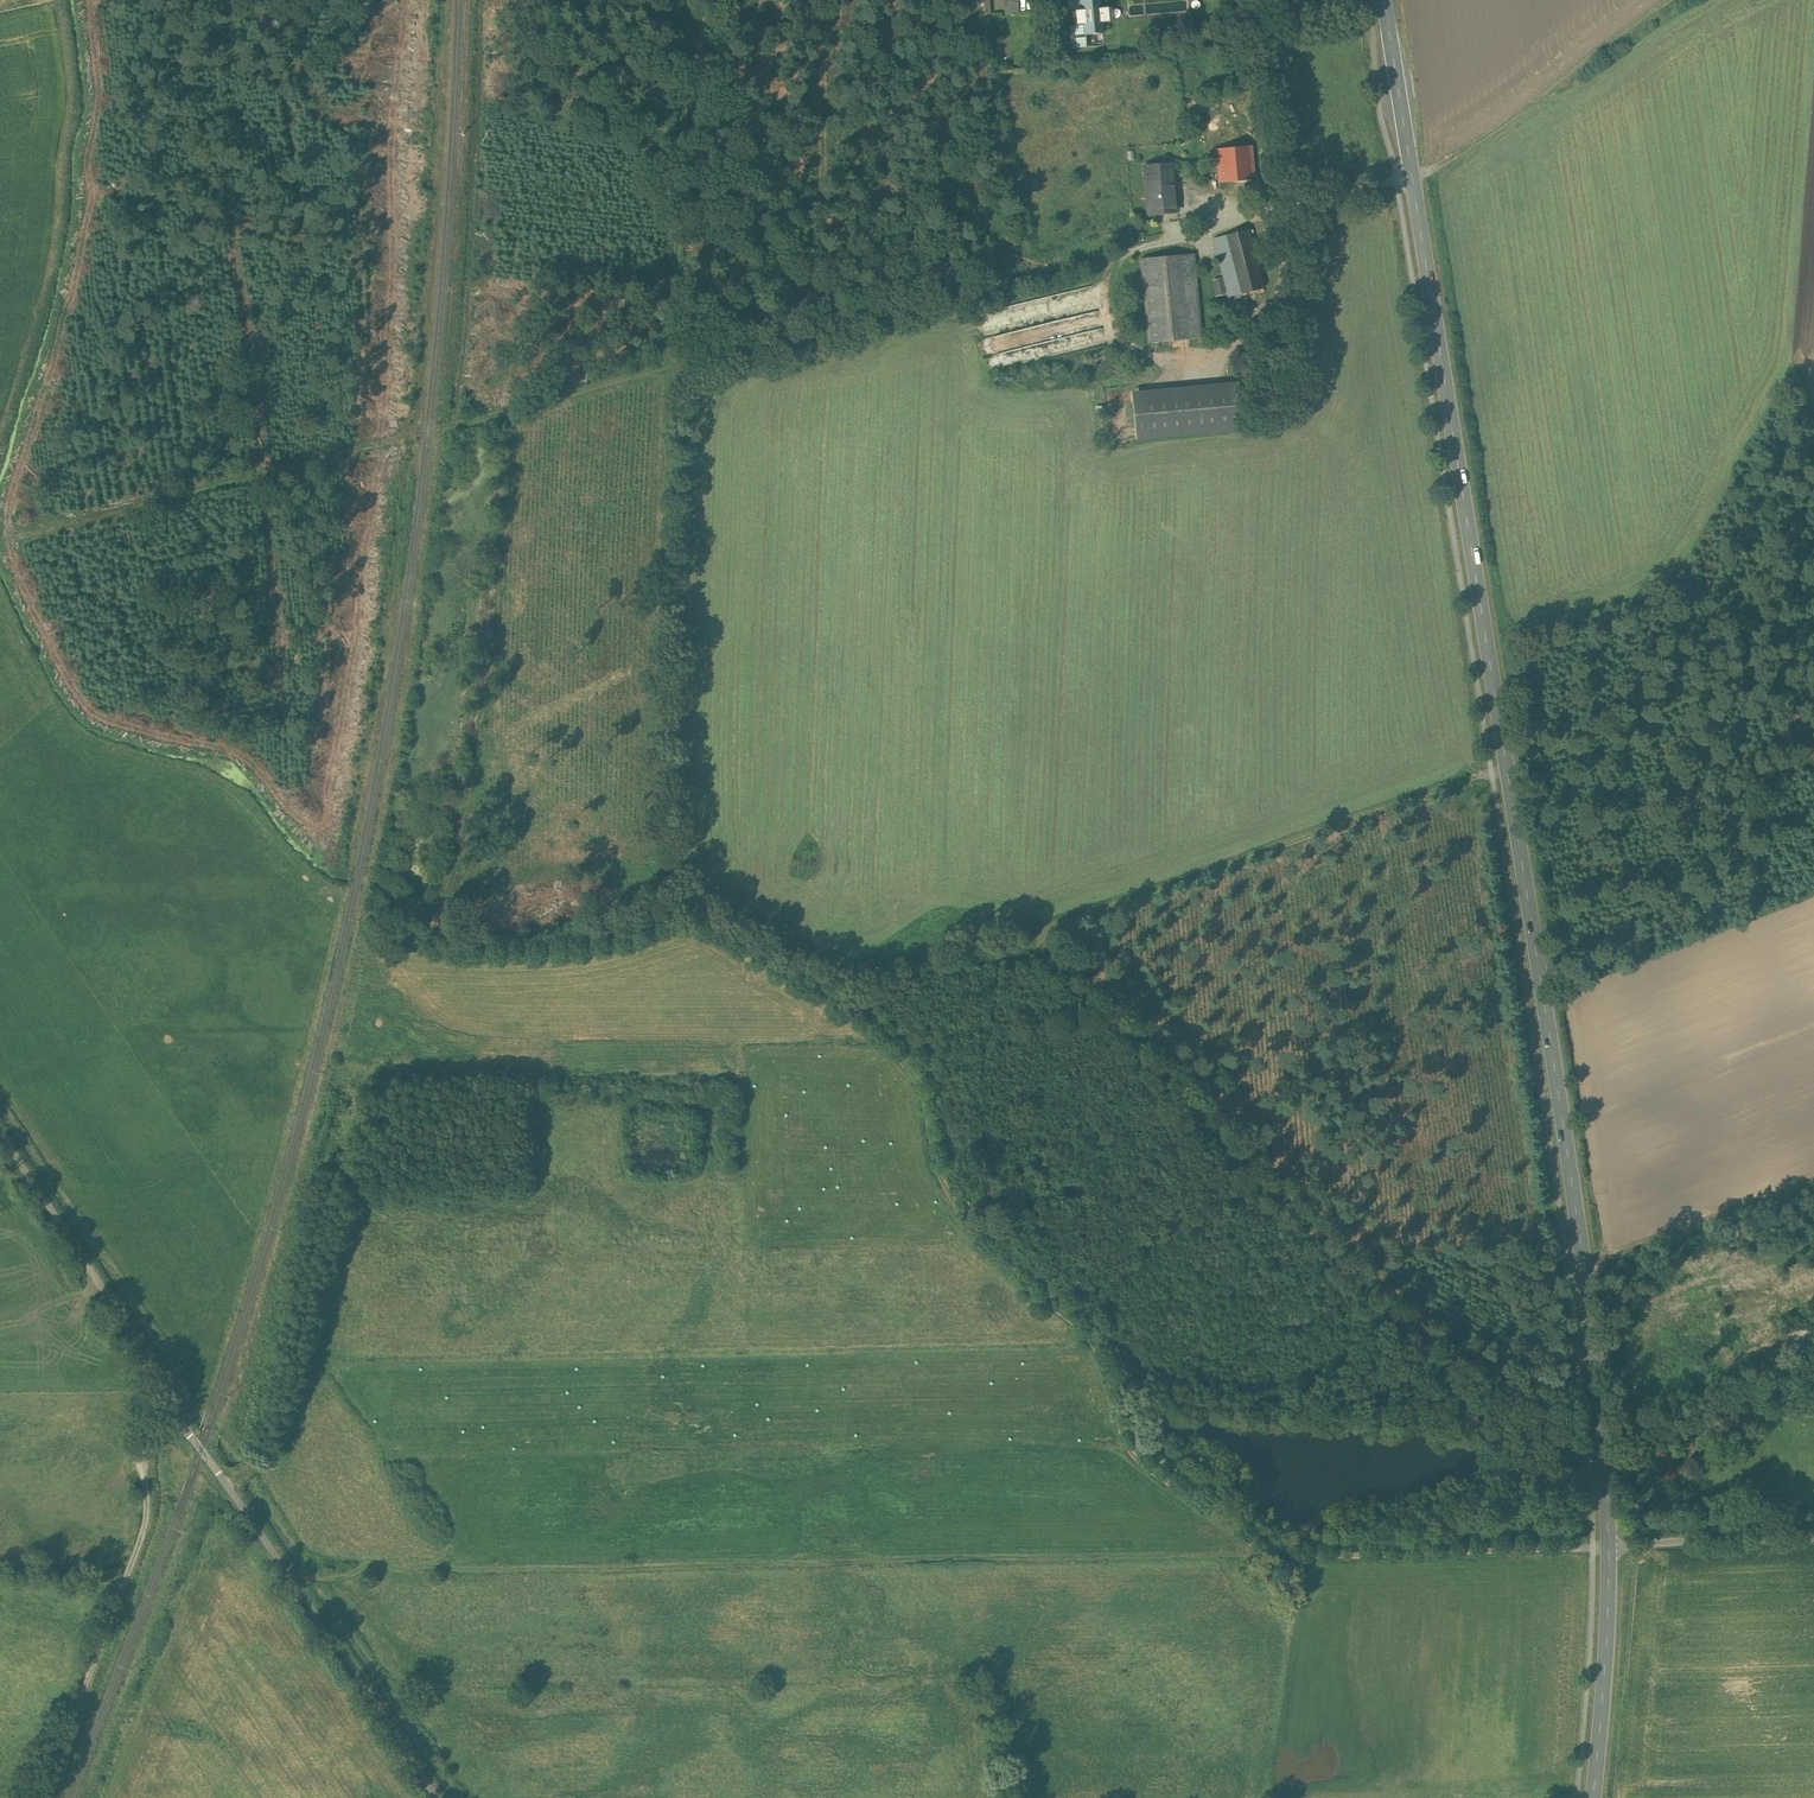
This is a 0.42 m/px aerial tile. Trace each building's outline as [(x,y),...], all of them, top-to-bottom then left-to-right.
[(976,3),(984,2),(985,14),(990,14),(990,0),(975,0),(976,3)] [(1005,13),(1019,12),(1018,0),(1004,0),(1005,13)] [(1073,0),(1074,11),(1082,10),(1081,0),(1078,0),(1073,0)] [(1082,10),(1085,34),(1086,34),(1095,33),(1104,32),(1103,22),(1102,8),(1101,0),(1082,0),(1082,10)] [(1095,33),(1086,34),(1086,42),(1096,41),(1095,33)] [(1249,145),(1219,148),(1221,180),(1252,177),(1249,145)] [(1170,163),(1144,165),(1149,214),(1177,211),(1174,183),(1172,183),(1170,163)] [(1248,229),(1225,235),(1231,257),(1240,294),(1263,288),(1248,229)] [(1225,235),(1214,238),(1220,260),(1231,257),(1225,235)] [(1194,254),(1140,259),(1149,342),(1202,337),(1194,254)] [(1240,294),(1231,257),(1220,260),(1229,296),(1240,294)] [(1046,341),(1049,356),(1080,350),(1077,334),(1046,341)] [(1238,382),(1132,392),(1136,439),(1243,429),(1238,382)]
